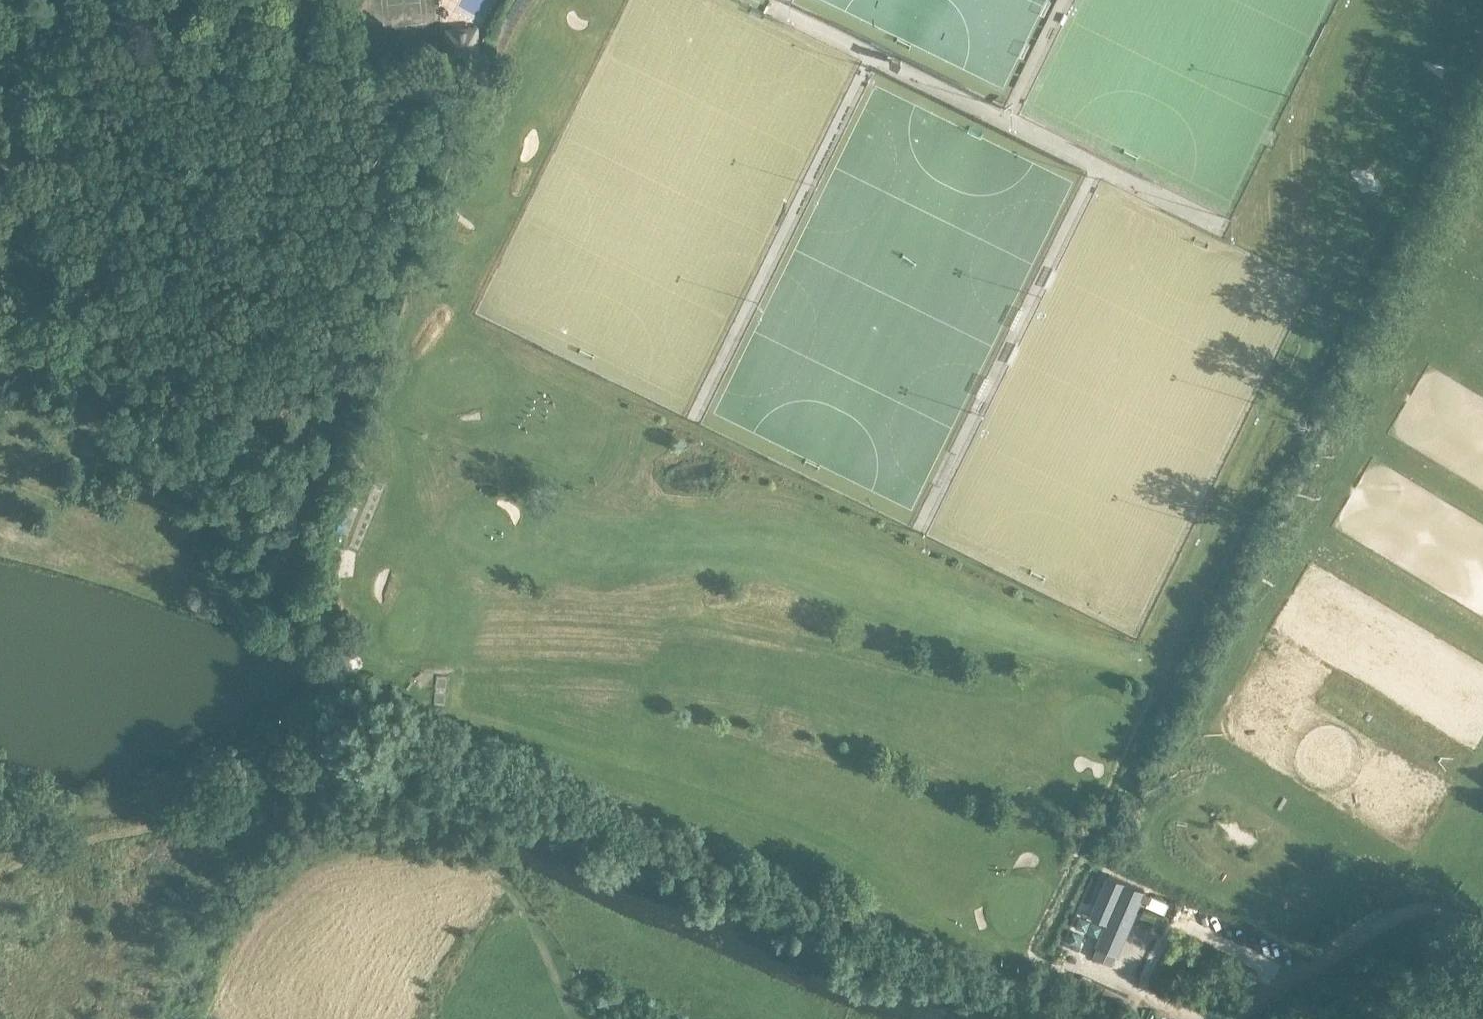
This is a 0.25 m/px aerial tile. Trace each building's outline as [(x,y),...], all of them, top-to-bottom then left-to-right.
[(1142,899),(1143,897),(1120,887),(1119,888),(1105,882),(1086,925),(1101,931),(1094,945),(1097,946),(1093,956),(1102,960),(1100,965),(1101,965),(1101,967),(1110,971),(1113,964),(1112,964),(1116,954),(1117,955),(1118,954),(1119,954),(1143,899),(1142,899)] [(1078,974),(1073,984),(1084,989),(1089,979),(1078,974)] [(1094,981),(1089,979),(1084,989),(1090,991),(1094,981)] [(1094,981),(1090,991),(1099,995),(1103,985),(1094,981)]
